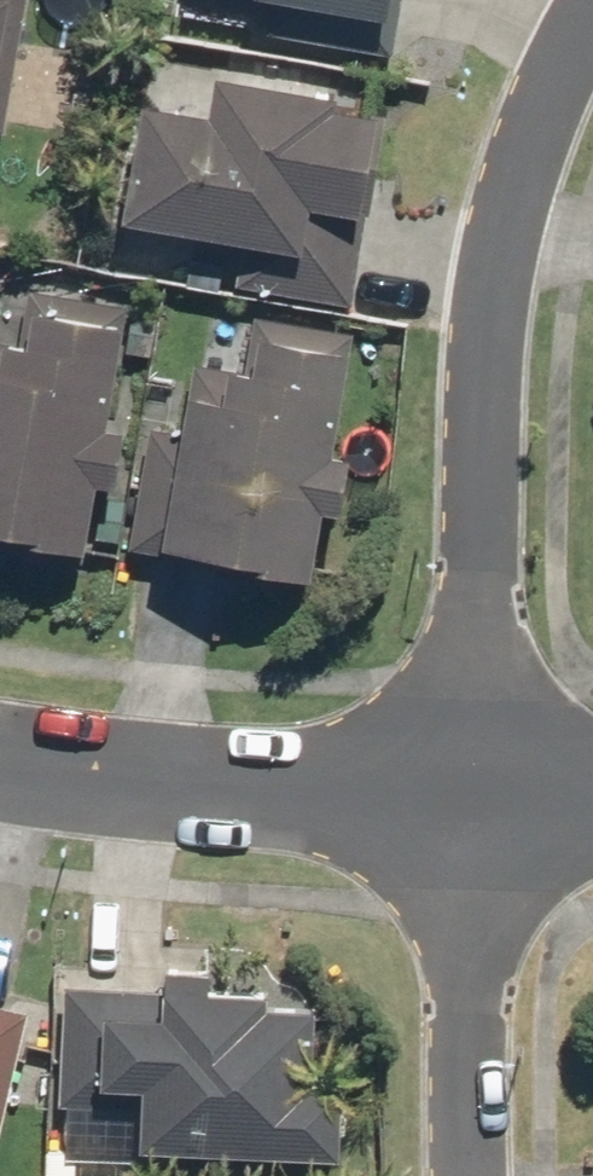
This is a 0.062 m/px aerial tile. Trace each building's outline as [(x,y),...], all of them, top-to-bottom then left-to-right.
[(24,0),(0,0),(0,126),(24,0)] [(260,8),(255,39),(389,61),(400,0),(214,0),(260,8)] [(347,311),(379,127),(327,118),(329,104),(202,82),(196,120),(131,109),(110,233),(233,254),(227,290),(347,311)] [(121,306),(27,290),(18,340),(0,337),(0,552),(76,565),(88,494),(107,497),(117,436),(99,432),(121,306)] [(319,460),(340,333),(247,317),(238,367),(189,359),(176,434),(141,428),(118,562),(296,592),(308,521),(327,524),(337,463),(319,460)] [(38,1175),(73,1175),(73,1164),(167,1168),(167,1155),(322,1162),(326,1084),(298,1083),(302,1013),(252,1010),(253,995),(198,992),(199,976),(147,974),(146,994),(47,989),(38,1175)] [(21,1015),(0,1010),(0,1101),(21,1015)]
